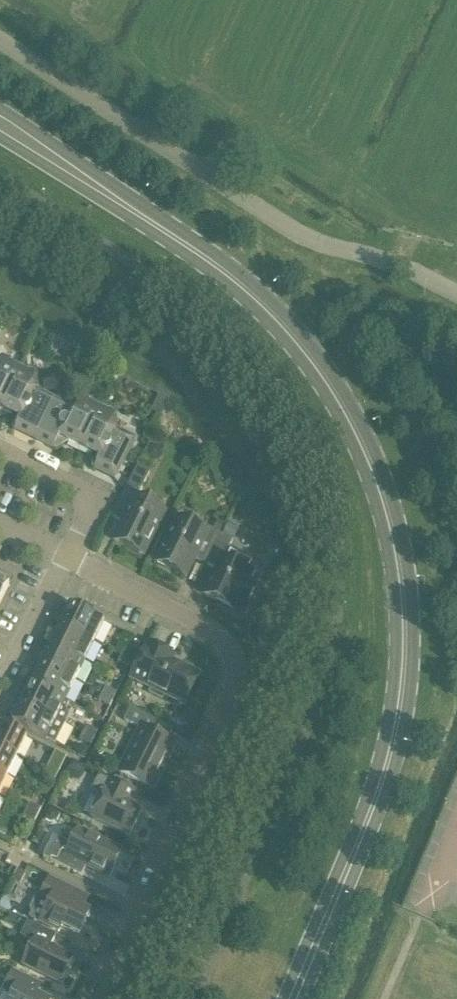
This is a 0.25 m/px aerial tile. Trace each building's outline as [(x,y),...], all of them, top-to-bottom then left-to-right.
[(0,409),(19,371),(3,363),(0,365),(0,409)] [(34,440),(54,399),(36,390),(35,379),(19,371),(0,409),(11,414),(12,429),(34,440)] [(73,409),(54,399),(34,440),(56,451),(69,442),(79,448),(98,410),(82,402),(73,409)] [(115,480),(135,439),(115,429),(115,418),(98,410),(79,448),(90,453),(91,468),(115,480)] [(143,556),(164,513),(137,499),(149,474),(137,467),(127,488),(112,518),(123,524),(114,542),(143,556)] [(206,534),(178,520),(157,563),(185,577),(194,559),(206,565),(221,534),(208,528),(206,534)] [(219,533),(224,524),(218,521),(213,529),(219,533)] [(244,611),(255,589),(247,586),(259,563),(229,548),(233,540),(221,534),(206,565),(217,570),(204,595),(233,610),(235,606),(244,611)] [(9,585),(0,581),(0,604),(9,585)] [(94,643),(104,623),(70,606),(60,626),(94,643)] [(85,662),(94,643),(60,626),(51,645),(85,662)] [(75,681),(85,662),(51,645),(41,665),(75,681)] [(173,657),(150,646),(148,651),(145,650),(131,678),(152,689),(149,694),(162,700),(165,695),(185,705),(199,676),(171,662),(173,657)] [(125,650),(121,656),(132,662),(136,655),(125,650)] [(129,668),(132,662),(121,656),(118,663),(129,668)] [(65,701),(75,681),(41,665),(32,684),(65,701)] [(65,725),(67,722),(67,721),(68,720),(68,718),(69,716),(68,715),(68,713),(67,712),(66,710),(69,704),(65,702),(65,701),(32,684),(22,703),(65,725)] [(113,701),(116,694),(105,688),(102,695),(113,701)] [(110,707),(113,701),(102,695),(99,702),(110,707)] [(55,745),(65,725),(22,703),(12,723),(55,745)] [(166,761),(174,744),(167,741),(173,730),(130,708),(124,721),(140,729),(119,773),(149,788),(151,784),(153,785),(159,773),(157,772),(163,760),(166,761)] [(26,738),(0,724),(0,749),(17,758),(26,738)] [(94,739),(97,733),(86,727),(83,734),(94,739)] [(91,746),(94,739),(83,734),(80,740),(91,746)] [(17,758),(0,749),(0,773),(7,777),(17,758)] [(57,777),(60,771),(49,765),(46,772),(57,777)] [(54,784),(57,777),(46,772),(42,779),(54,784)] [(129,837),(142,811),(131,806),(137,794),(99,775),(89,797),(99,802),(91,818),(129,837)] [(38,816),(41,809),(30,804),(27,811),(38,816)] [(35,823),(38,816),(27,811),(24,817),(35,823)] [(4,839),(8,831),(0,827),(0,837),(4,839)] [(121,852),(78,831),(71,845),(53,837),(43,857),(76,873),(81,863),(109,877),(121,852)] [(31,915),(30,918),(40,923),(59,932),(62,926),(79,934),(90,913),(78,907),(83,896),(49,880),(41,897),(36,896),(29,911),(31,915)] [(60,984),(73,958),(51,946),(56,936),(27,921),(20,936),(34,942),(22,966),(60,984)] [(29,992),(34,981),(14,971),(4,990),(13,994),(11,998),(43,998),(29,992)]
